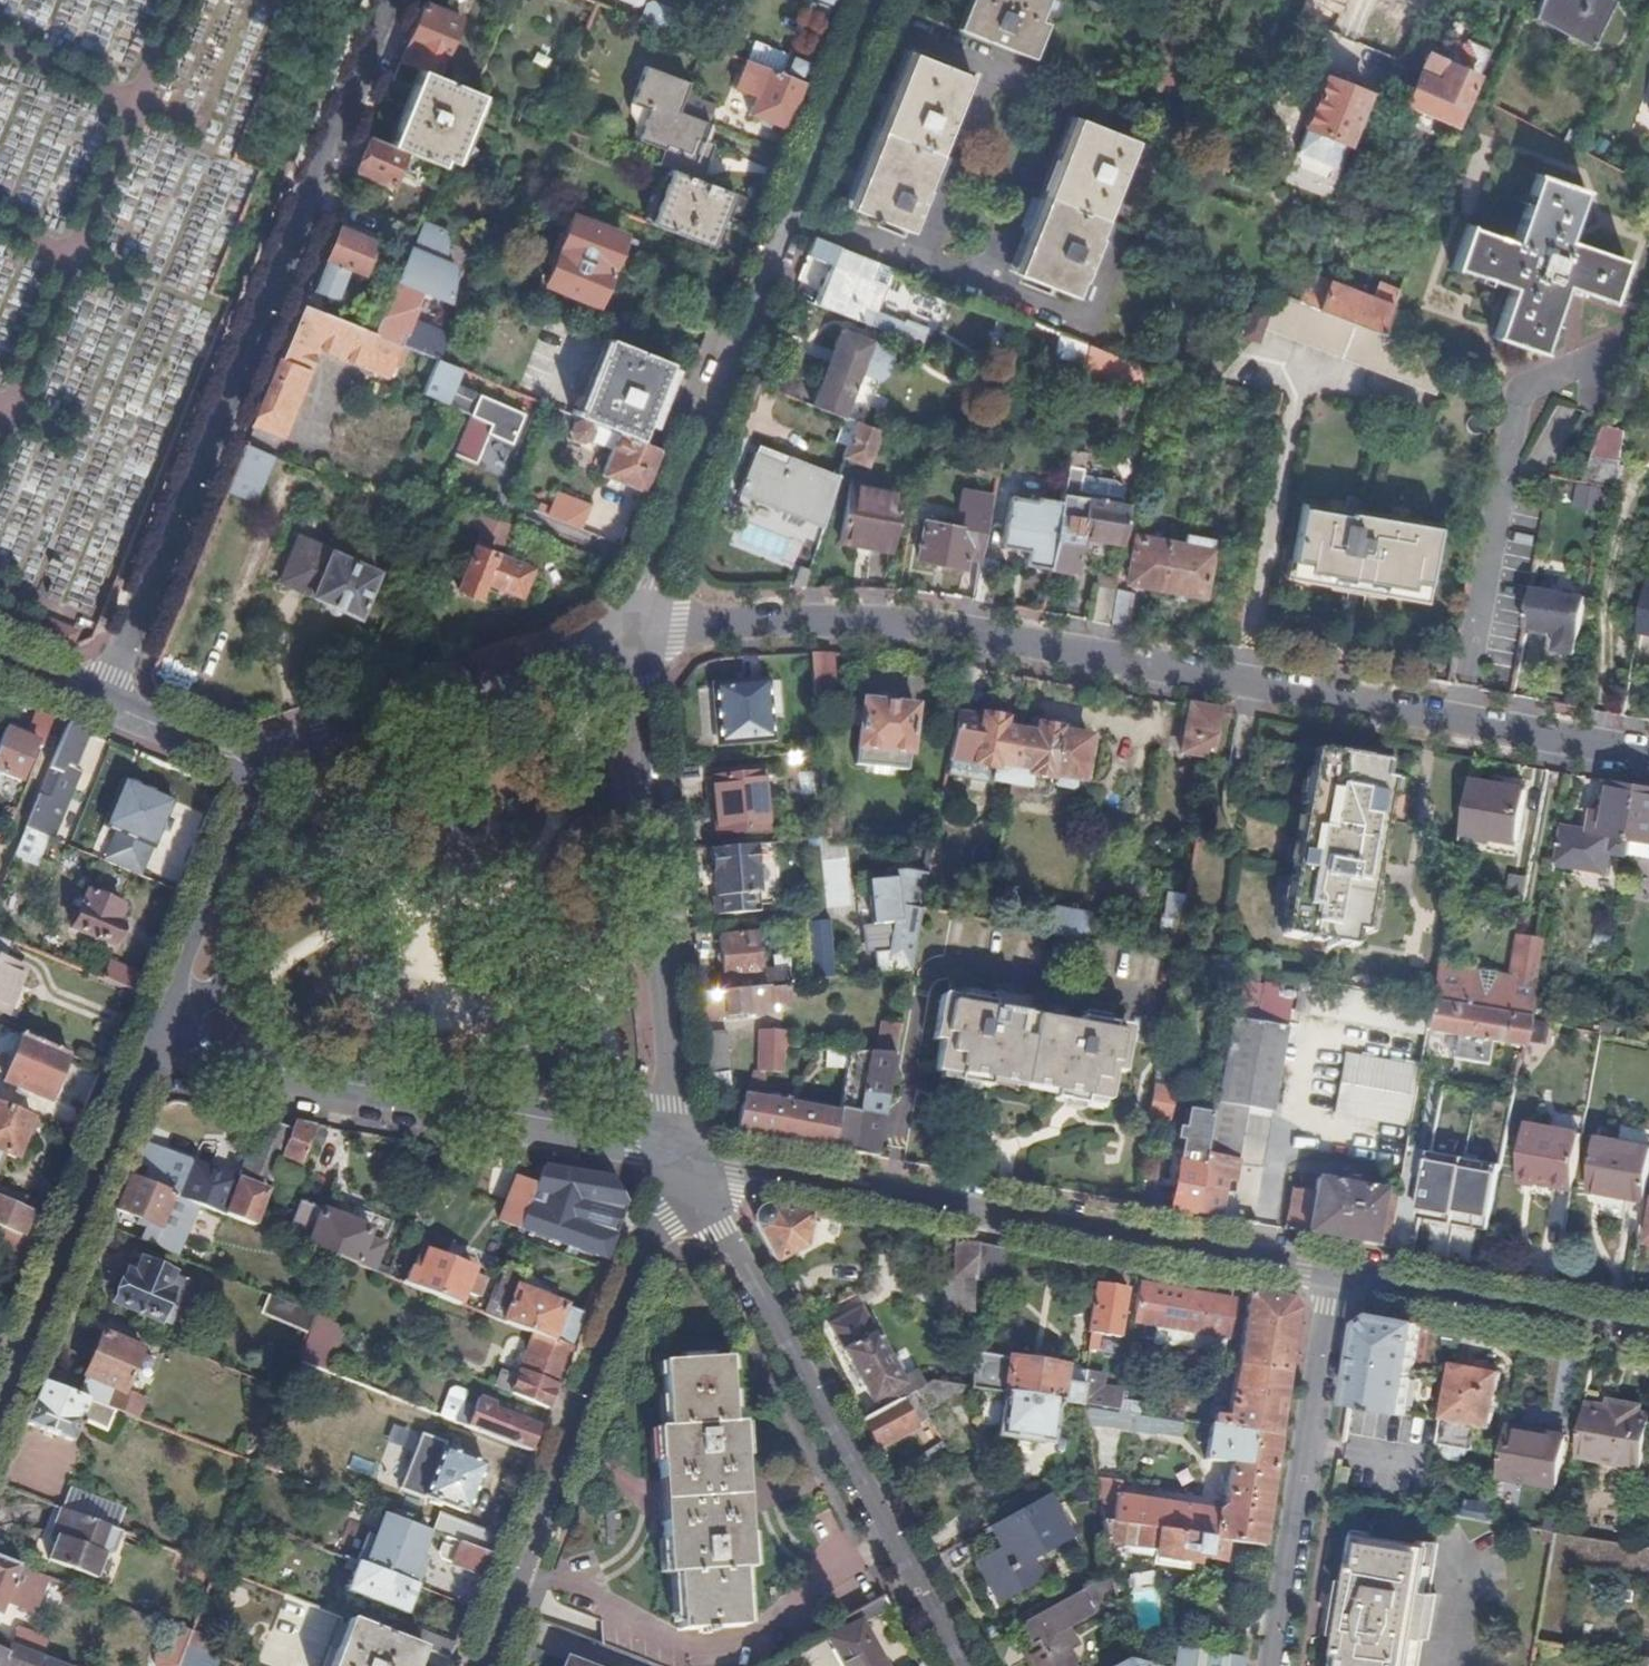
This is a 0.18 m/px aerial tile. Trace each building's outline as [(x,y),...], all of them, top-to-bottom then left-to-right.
[(616,2),(632,9),(639,7),(641,0),(616,0),(616,2)] [(839,0),(811,0),(810,4),(833,14),(839,0)] [(955,33),(963,37),(978,0),(968,0),(955,33)] [(1047,0),(978,0),(963,37),(1023,60),(1037,25),(1047,0)] [(1597,0),(1540,0),(1533,17),(1591,49),(1613,9),(1597,0)] [(647,9),(642,24),(673,36),(678,20),(675,15),(652,6),(647,9)] [(424,7),(401,65),(421,74),(438,81),(462,23),(424,7)] [(1045,29),(1037,25),(1023,60),(1031,64),(1045,29)] [(1474,81),(1479,83),(1490,53),(1465,44),(1456,47),(1447,69),(1426,60),(1406,107),(1454,127),(1474,81)] [(804,87),(814,63),(790,54),(786,66),(766,58),(761,70),(804,87)] [(911,56),(880,135),(939,158),(971,75),(965,73),(964,77),(911,56)] [(739,80),(744,64),(728,57),(722,73),(739,80)] [(786,133),(804,87),(761,70),(744,64),(739,80),(748,84),(744,96),(755,101),(749,118),(786,133)] [(703,146),(709,126),(679,115),(689,88),(647,72),(635,105),(651,111),(638,143),(663,153),(696,165),(699,158),(694,153),(696,148),(702,150),(703,146)] [(405,156),(441,171),(444,163),(453,167),(481,100),(472,96),(438,81),(421,74),(391,149),(405,156)] [(1366,98),(1323,82),(1305,131),(1347,148),(1366,98)] [(1076,122),(1045,201),(1104,224),(1135,146),(1076,122)] [(939,158),(880,135),(849,212),(870,221),(869,224),(874,226),(876,223),(910,236),(927,193),(925,193),(939,158)] [(370,140),(356,176),(391,191),(405,156),(391,149),(370,140)] [(710,149),(703,146),(702,150),(696,148),(694,153),(699,158),(696,165),(663,153),(658,168),(668,172),(698,184),(711,151),(710,149)] [(710,251),(731,196),(698,184),(668,172),(647,227),(710,251)] [(1584,194),(1536,178),(1514,245),(1467,230),(1453,271),(1512,291),(1495,343),(1541,358),(1564,289),(1610,304),(1623,262),(1568,244),(1584,194)] [(1104,229),(1106,225),(1104,224),(1045,201),(1015,278),(1074,302),(1080,286),(1083,288),(1106,230),(1104,229)] [(559,255),(609,274),(622,240),(572,221),(559,255)] [(339,232),(372,246),(375,239),(342,225),(339,232)] [(371,338),(406,352),(436,364),(438,364),(447,340),(410,326),(422,292),(450,303),(456,273),(446,269),(450,248),(450,238),(427,229),(415,256),(407,253),(372,337),(371,338)] [(308,291),(302,306),(331,318),(349,272),(363,277),(375,251),(371,249),(372,246),(339,232),(314,293),(308,291)] [(832,269),(817,309),(855,324),(878,265),(816,241),(808,259),(832,269)] [(596,308),(609,274),(559,255),(547,288),(596,308)] [(1382,308),(1309,279),(1297,305),(1382,339),(1399,300),(1387,295),(1382,308)] [(1449,364),(1382,339),(1297,305),(1277,297),(1269,317),(1265,329),(1435,397),(1449,364)] [(302,306),(252,427),(281,439),(318,350),(362,368),(367,357),(397,371),(406,352),(371,338),(331,318),(302,306)] [(1258,345),(1265,329),(1269,317),(1253,310),(1242,339),(1258,345)] [(1044,331),(1025,324),(1022,339),(1039,343),(1044,331)] [(1034,356),(1055,360),(1058,337),(1044,331),(1039,343),(1034,356)] [(841,333),(811,408),(840,420),(858,375),(872,380),(883,351),(870,346),(870,344),(841,333)] [(1055,360),(1087,366),(1089,349),(1058,337),(1055,360)] [(640,445),(670,368),(608,343),(578,420),(583,422),(619,436),(640,445)] [(1087,366),(1084,379),(1152,392),(1155,376),(1089,349),(1087,366)] [(890,353),(883,351),(872,380),(879,383),(887,376),(891,364),(890,353)] [(422,397),(469,417),(474,419),(482,398),(453,387),(459,372),(438,364),(436,364),(422,397)] [(590,444),(613,453),(619,436),(583,422),(574,425),(571,434),(574,443),(583,446),(590,444)] [(1602,422),(1593,455),(1617,461),(1626,428),(1602,422)] [(882,436),(854,425),(843,463),(868,473),(882,436)] [(644,495),(660,453),(640,445),(619,436),(613,453),(602,478),(644,495)] [(253,502),(273,455),(244,442),(224,489),(253,502)] [(1082,534),(1125,541),(1132,502),(1081,493),(1089,451),(1072,448),(1064,498),(1052,566),(1076,570),(1082,534)] [(739,497),(821,528),(837,479),(814,470),(811,479),(754,457),(739,497)] [(1621,466),(1594,461),(1584,485),(1609,490),(1609,489),(1617,491),(1621,466)] [(966,552),(982,555),(993,493),(962,488),(959,507),(965,509),(962,526),(925,518),(919,556),(964,566),(966,552)] [(898,500),(849,491),(839,549),(858,553),(860,547),(890,552),(898,500)] [(551,493),(545,520),(583,528),(589,501),(551,493)] [(1027,561),(1052,566),(1064,498),(1039,494),(1039,498),(1011,493),(1003,543),(1029,548),(1027,561)] [(1347,515),(1303,507),(1293,565),(1308,568),(1307,573),(1333,578),(1332,584),(1383,593),(1384,587),(1411,592),(1412,587),(1427,589),(1439,528),(1371,516),(1370,519),(1358,517),(1360,502),(1349,500),(1347,515)] [(1174,510),(1172,525),(1181,526),(1183,511),(1174,510)] [(513,528),(487,518),(473,512),(467,526),(482,532),(509,544),(515,529),(513,528)] [(1169,541),(1160,585),(1204,593),(1213,536),(1185,531),(1183,543),(1169,541)] [(482,532),(475,549),(503,561),(509,544),(482,532)] [(1129,579),(1160,585),(1169,541),(1137,535),(1129,579)] [(377,576),(299,541),(280,584),(359,619),(377,576)] [(475,549),(459,591),(479,600),(484,585),(521,599),(531,572),(503,561),(475,549)] [(975,598),(992,600),(998,558),(982,555),(975,598)] [(1111,622),(1117,585),(1098,581),(1092,618),(1111,622)] [(1111,622),(1133,626),(1139,591),(1134,588),(1117,585),(1111,622)] [(1639,636),(1648,638),(1648,588),(1639,636)] [(1556,655),(1578,660),(1588,602),(1535,591),(1527,632),(1549,635),(1557,646),(1556,655)] [(51,626),(45,642),(70,652),(75,636),(51,626)] [(832,658),(811,658),(817,717),(835,715),(834,702),(831,702),(830,697),(836,697),(832,658)] [(762,686),(712,691),(718,747),(768,742),(762,686)] [(915,712),(864,707),(858,770),(909,776),(915,712)] [(1221,715),(1192,710),(1183,757),(1212,763),(1221,715)] [(0,743),(0,774),(20,783),(35,747),(42,750),(55,720),(36,712),(25,740),(5,732),(0,743)] [(983,722),(957,717),(950,764),(995,772),(994,785),(1011,789),(1020,736),(1004,733),(1006,724),(984,720),(983,722)] [(88,733),(67,725),(25,828),(39,834),(53,840),(81,771),(74,768),(88,733)] [(1037,739),(1020,736),(1011,789),(1009,799),(1027,802),(1031,779),(1051,782),(1052,779),(1057,780),(1056,787),(1060,792),(1065,793),(1070,793),(1073,789),(1074,783),(1082,784),(1090,742),(1060,736),(1061,733),(1038,729),(1037,739)] [(1380,765),(1294,750),(1289,782),(1283,780),(1279,806),(1284,806),(1271,880),(1266,879),(1262,903),(1267,903),(1262,935),(1348,951),(1351,934),(1364,937),(1372,897),(1367,897),(1380,823),(1386,825),(1392,785),(1378,782),(1380,765)] [(1519,846),(1528,786),(1471,776),(1462,836),(1519,846)] [(758,778),(712,783),(718,837),(764,831),(758,778)] [(118,833),(146,845),(153,847),(172,802),(135,786),(115,832),(118,833)] [(1594,836),(1564,831),(1557,868),(1609,877),(1612,856),(1631,859),(1642,791),(1616,786),(1611,817),(1597,815),(1594,836)] [(1642,791),(1631,859),(1648,863),(1648,792),(1642,791)] [(25,828),(14,853),(30,859),(39,834),(25,828)] [(754,849),(712,853),(718,919),(760,916),(754,849)] [(888,964),(892,980),(910,978),(923,915),(902,911),(899,884),(868,887),(873,931),(894,929),(888,964)] [(121,907),(88,893),(72,930),(113,947),(122,925),(116,922),(121,907)] [(1177,961),(1187,900),(1169,897),(1159,958),(1177,961)] [(1051,913),(1048,938),(1082,944),(1086,920),(1051,913)] [(699,982),(701,999),(788,990),(786,974),(760,977),(755,937),(720,941),(723,979),(699,982)] [(1086,937),(1085,945),(1097,947),(1098,939),(1086,937)] [(8,1015),(17,993),(8,989),(17,968),(6,963),(15,944),(0,938),(0,1011),(8,1015)] [(1478,978),(1437,971),(1430,1007),(1530,1024),(1544,944),(1517,940),(1509,983),(1495,981),(1495,978),(1479,975),(1478,978)] [(799,962),(811,960),(809,942),(797,944),(799,962)] [(104,982),(135,995),(143,977),(111,965),(104,982)] [(1298,984),(1293,1018),(1426,1041),(1427,1034),(1430,1007),(1298,984)] [(1123,1017),(951,986),(948,1006),(939,1005),(932,1043),(941,1045),(935,1073),(937,1075),(957,1079),(956,1086),(988,1092),(990,1077),(1055,1088),(1053,1103),(1084,1109),(1085,1102),(1102,1105),(1108,1105),(1109,1102),(1114,1075),(1122,1077),(1129,1038),(1121,1036),(1123,1017)] [(1194,1219),(1219,1223),(1223,1197),(1232,1199),(1240,1157),(1248,1114),(1271,1118),(1292,996),(1239,986),(1217,1107),(1213,1107),(1211,1118),(1194,1219)] [(701,999),(704,1023),(774,1016),(774,1009),(791,1008),(789,990),(788,990),(701,999)] [(1525,1051),(1530,1024),(1430,1007),(1427,1034),(1460,1039),(1456,1063),(1490,1069),(1494,1045),(1525,1051)] [(891,1035),(899,1037),(901,1025),(893,1023),(891,1035)] [(887,1059),(895,1059),(899,1037),(891,1035),(888,1052),(887,1059)] [(69,1056),(23,1036),(5,1081),(50,1099),(57,1096),(62,1085),(59,1081),(69,1056)] [(709,1079),(728,1077),(725,1038),(705,1040),(709,1079)] [(766,1077),(783,1077),(784,1053),(785,1053),(785,1041),(768,1041),(766,1077)] [(855,1157),(876,1162),(895,1059),(887,1059),(879,1059),(850,1057),(842,1107),(840,1117),(834,1154),(855,1157)] [(1336,1117),(1410,1131),(1420,1072),(1347,1059),(1336,1117)] [(709,1079),(712,1101),(733,1100),(730,1077),(728,1077),(709,1079)] [(765,1089),(765,1092),(781,1093),(783,1077),(766,1077),(765,1089)] [(1153,1091),(1147,1121),(1166,1124),(1171,1095),(1153,1091)] [(739,1137),(834,1154),(840,1117),(835,1116),(757,1102),(755,1105),(747,1103),(743,1118),(739,1137)] [(4,1155),(16,1159),(33,1118),(0,1105),(0,1165),(4,1155)] [(1170,1214),(1194,1219),(1211,1118),(1188,1114),(1170,1214)] [(290,1198),(317,1131),(295,1127),(285,1132),(262,1126),(242,1177),(273,1188),(272,1191),(290,1198)] [(1574,1192),(1584,1137),(1528,1127),(1519,1182),(1574,1192)] [(1648,1205),(1648,1200),(1648,1151),(1597,1142),(1588,1193),(1648,1205)] [(1422,1217),(1457,1224),(1469,1162),(1434,1155),(1422,1217)] [(129,1183),(166,1197),(177,1171),(140,1158),(129,1183)] [(1503,1168),(1469,1162),(1457,1224),(1491,1230),(1503,1168)] [(225,1219),(238,1185),(191,1167),(178,1201),(200,1210),(225,1219)] [(519,1234),(543,1172),(523,1168),(501,1226),(519,1234)] [(519,1234),(606,1264),(627,1208),(612,1184),(585,1179),(543,1172),(519,1234)] [(200,1210),(178,1201),(166,1197),(129,1183),(117,1211),(116,1214),(139,1223),(137,1229),(146,1233),(140,1245),(178,1261),(200,1210)] [(1316,1241),(1388,1253),(1394,1221),(1398,1198),(1316,1183),(1315,1185),(1302,1183),(1299,1196),(1293,1195),(1287,1235),(1316,1241)] [(225,1219),(254,1230),(267,1197),(238,1185),(225,1219)] [(40,1220),(0,1202),(0,1229),(2,1230),(31,1242),(40,1220)] [(337,1261),(377,1276),(387,1250),(368,1242),(370,1236),(299,1209),(287,1243),(337,1261)] [(806,1251),(812,1219),(764,1210),(758,1213),(754,1219),(753,1224),(776,1266),(806,1251)] [(31,1242),(2,1230),(0,1235),(0,1261),(19,1269),(31,1242)] [(974,1281),(975,1248),(956,1244),(954,1279),(974,1281)] [(1004,1285),(1004,1253),(975,1248),(974,1281),(974,1285),(1004,1285)] [(407,1288),(411,1290),(461,1310),(466,1297),(481,1302),(487,1284),(473,1278),(474,1275),(423,1256),(415,1276),(412,1275),(407,1288)] [(188,1316),(199,1291),(141,1268),(135,1281),(127,1278),(115,1307),(158,1326),(166,1308),(188,1316)] [(399,1277),(392,1274),(390,1282),(396,1284),(399,1277)] [(498,1317),(508,1277),(495,1274),(485,1314),(498,1317)] [(973,1317),(974,1285),(974,1281),(954,1279),(941,1277),(939,1315),(973,1317)] [(1126,1292),(1094,1287),(1092,1301),(1087,1335),(1118,1341),(1126,1292)] [(1226,1340),(1232,1304),(1139,1288),(1133,1326),(1226,1340)] [(535,1339),(571,1353),(585,1318),(519,1292),(505,1327),(535,1339)] [(1268,1299),(1247,1295),(1238,1366),(1227,1420),(1215,1418),(1213,1429),(1277,1440),(1297,1313),(1288,1302),(1268,1299)] [(1075,1335),(1086,1337),(1087,1335),(1092,1301),(1081,1299),(1075,1335)] [(308,1336),(314,1321),(314,1320),(270,1301),(263,1319),(308,1337),(308,1336)] [(880,1400),(886,1410),(913,1394),(921,1389),(913,1376),(899,1384),(860,1314),(830,1330),(872,1405),(880,1400)] [(1407,1418),(1421,1327),(1378,1318),(1364,1328),(1350,1409),(1407,1418)] [(308,1336),(337,1348),(343,1332),(314,1321),(308,1336)] [(1070,1356),(1087,1358),(1090,1337),(1086,1337),(1075,1335),(1072,1335),(1070,1356)] [(297,1365),(326,1377),(337,1348),(308,1336),(308,1337),(297,1365)] [(84,1382),(77,1400),(94,1407),(115,1415),(137,1423),(144,1404),(122,1396),(140,1355),(101,1339),(83,1381),(84,1382)] [(542,1410),(548,1413),(559,1385),(571,1353),(535,1339),(518,1383),(502,1376),(496,1391),(542,1410)] [(1141,1347),(1130,1346),(1124,1380),(1136,1382),(1141,1347)] [(1080,1408),(1083,1388),(1061,1385),(1064,1371),(971,1356),(970,1390),(980,1392),(1003,1395),(1059,1404),(1080,1408)] [(732,1428),(729,1363),(663,1367),(667,1432),(658,1432),(667,1579),(677,1579),(681,1636),(705,1633),(705,1638),(713,1637),(714,1634),(746,1631),(743,1575),(753,1575),(742,1428),(732,1428)] [(1501,1375),(1453,1366),(1439,1446),(1473,1451),(1477,1427),(1492,1429),(1501,1375)] [(1083,1388),(1085,1374),(1064,1371),(1061,1385),(1083,1388)] [(1119,1414),(1121,1402),(1108,1400),(1107,1406),(1093,1403),(1097,1376),(1085,1374),(1083,1388),(1080,1408),(1082,1408),(1119,1414)] [(913,1394),(928,1421),(980,1392),(970,1390),(930,1384),(921,1389),(913,1394)] [(94,1407),(77,1400),(42,1387),(25,1428),(43,1435),(43,1437),(53,1440),(54,1439),(71,1445),(80,1426),(85,1414),(90,1416),(94,1407)] [(441,1421),(457,1427),(464,1408),(468,1398),(456,1393),(450,1396),(441,1421)] [(886,1410),(862,1423),(877,1451),(928,1421),(913,1394),(886,1410)] [(1059,1404),(1003,1395),(996,1439),(1051,1447),(1059,1404)] [(457,1427),(531,1456),(541,1430),(493,1414),(495,1410),(478,1403),(475,1412),(464,1408),(457,1427)] [(1586,1408),(1577,1458),(1623,1466),(1624,1458),(1645,1462),(1648,1441),(1648,1424),(1638,1422),(1640,1411),(1612,1406),(1611,1412),(1586,1408)] [(115,1415),(94,1407),(90,1416),(85,1414),(80,1426),(106,1436),(115,1415)] [(1180,1439),(1182,1424),(1119,1414),(1082,1408),(1086,1429),(1108,1428),(1136,1434),(1137,1433),(1155,1436),(1155,1435),(1180,1439)] [(1567,1438),(1509,1428),(1500,1480),(1557,1490),(1567,1438)] [(1277,1440),(1213,1429),(1206,1464),(1230,1468),(1228,1481),(1222,1480),(1222,1487),(1227,1488),(1226,1493),(1221,1492),(1221,1499),(1222,1500),(1225,1500),(1223,1510),(1218,1514),(1116,1498),(1118,1485),(1094,1484),(1102,1525),(1224,1545),(1260,1551),(1269,1494),(1277,1440)] [(941,1443),(892,1477),(900,1493),(950,1460),(941,1443)] [(467,1518),(485,1470),(443,1454),(438,1467),(414,1457),(401,1493),(467,1518)] [(256,1469),(276,1476),(281,1465),(261,1457),(256,1469)] [(62,1514),(117,1535),(125,1515),(71,1494),(62,1514)] [(1045,1498),(989,1529),(1000,1550),(975,1564),(999,1606),(1043,1582),(1033,1563),(1070,1542),(1045,1498)] [(236,1521),(244,1525),(249,1526),(254,1513),(242,1508),(236,1521)] [(455,1546),(491,1560),(499,1540),(440,1518),(432,1537),(455,1546)] [(236,1521),(233,1529),(242,1532),(244,1525),(236,1521)] [(1221,1561),(1224,1545),(1102,1525),(1105,1543),(1113,1544),(1113,1546),(1136,1549),(1136,1547),(1142,1547),(1142,1550),(1150,1551),(1150,1549),(1156,1550),(1154,1562),(1193,1567),(1195,1560),(1217,1563),(1217,1565),(1221,1565),(1221,1561)] [(1556,1545),(1557,1535),(1546,1534),(1545,1543),(1556,1545)] [(1438,1549),(1371,1537),(1365,1571),(1358,1570),(1356,1586),(1368,1588),(1363,1616),(1351,1614),(1350,1619),(1362,1621),(1361,1630),(1348,1628),(1344,1655),(1350,1656),(1348,1665),(1419,1665),(1423,1644),(1429,1645),(1437,1596),(1431,1595),(1438,1549)] [(358,1568),(418,1592),(430,1563),(370,1539),(358,1568)] [(453,1569),(483,1581),(491,1560),(455,1546),(452,1555),(457,1557),(453,1569)] [(47,1582),(0,1564),(0,1614),(3,1606),(33,1617),(47,1582)] [(407,1619),(418,1592),(358,1568),(347,1595),(407,1619)] [(1020,1627),(1032,1649),(1036,1646),(1040,1654),(1025,1662),(1028,1665),(1070,1665),(1061,1649),(1067,1645),(1061,1633),(1101,1612),(1097,1604),(1099,1603),(1098,1599),(1113,1590),(1111,1577),(1020,1627)] [(884,1602),(856,1617),(859,1621),(863,1619),(868,1626),(891,1615),(884,1602)] [(853,1619),(826,1634),(830,1642),(828,1644),(840,1665),(882,1665),(860,1626),(858,1627),(853,1619)] [(328,1665),(415,1665),(420,1652),(344,1623),(328,1665)] [(186,1651),(191,1638),(172,1631),(159,1664),(165,1665),(180,1665),(186,1651)] [(11,1648),(41,1660),(47,1644),(17,1632),(11,1648)] [(191,1638),(186,1651),(218,1663),(220,1663),(225,1650),(191,1637),(191,1638)] [(822,1640),(801,1651),(810,1665),(836,1665),(822,1640)] [(428,1655),(451,1664),(456,1649),(433,1641),(428,1655)] [(4,1665),(11,1648),(0,1644),(0,1665),(4,1665)] [(41,1660),(11,1648),(4,1665),(6,1665),(56,1665),(41,1660)] [(218,1663),(186,1651),(180,1665),(216,1665),(218,1663)] [(1242,1662),(1179,1653),(1177,1662),(1164,1660),(1164,1665),(1241,1665),(1242,1662)] [(1124,1655),(1125,1664),(1138,1665),(1149,1665),(1150,1659),(1124,1655)]
